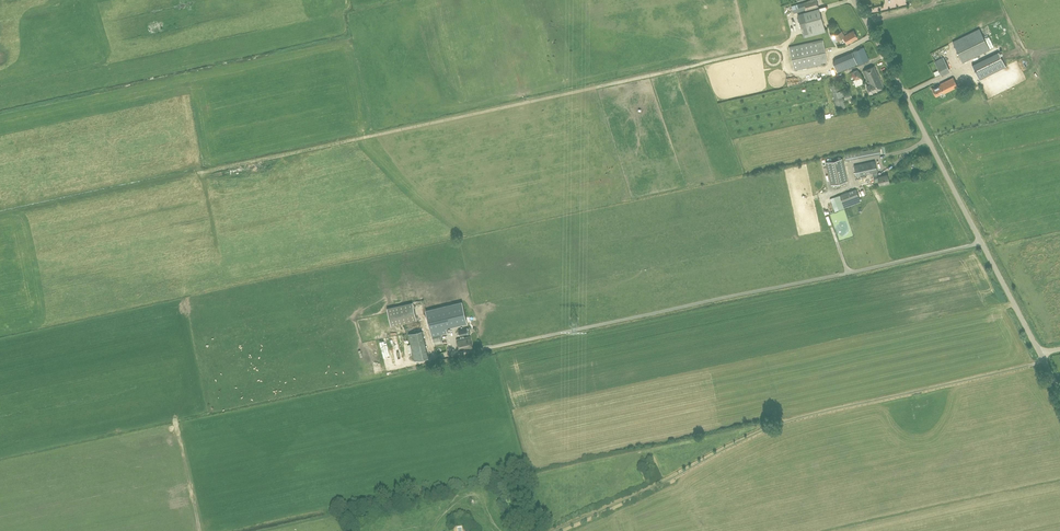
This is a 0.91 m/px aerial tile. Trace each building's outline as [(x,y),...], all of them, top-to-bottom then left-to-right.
[(797,10),(805,8),(806,10),(818,7),(816,0),(812,0),(791,6),(793,12),(798,11),(797,10)] [(820,11),(798,17),(804,37),(826,31),(820,11)] [(979,28),(952,41),(963,63),(990,50),(979,28)] [(858,38),(854,31),(845,35),(844,35),(842,31),(834,35),(837,41),(843,37),(847,44),(858,38)] [(823,40),(790,47),(794,69),(827,62),(823,40)] [(869,60),(863,47),(853,51),(858,64),(869,60)] [(852,52),(835,59),(833,63),(837,72),(857,64),(852,52)] [(1006,67),(998,52),(972,65),(979,80),(1006,67)] [(943,57),(934,61),(942,76),(950,71),(943,57)] [(884,87),(874,66),(863,70),(868,81),(867,81),(869,85),(867,86),(870,93),(884,87)] [(861,75),(861,73),(857,69),(852,71),(852,76),(856,86),(864,83),(861,75)] [(940,85),(932,89),(936,96),(944,92),(945,93),(958,86),(953,77),(940,84),(940,85)] [(845,107),(837,81),(830,83),(838,109),(845,107)] [(880,148),(845,154),(846,160),(881,154),(880,148)] [(837,183),(847,181),(845,173),(846,173),(842,158),(828,161),(826,161),(831,184),(837,183)] [(875,161),(854,165),(856,176),(873,173),(874,180),(878,180),(879,184),(889,182),(887,174),(878,176),(877,172),(875,161)] [(856,189),(840,195),(844,208),(861,202),(856,189)] [(391,326),(416,321),(412,302),(387,308),(391,326)] [(441,334),(447,333),(446,328),(467,323),(466,319),(468,319),(467,315),(465,316),(464,311),(428,319),(432,336),(441,334)] [(421,331),(409,334),(415,361),(428,358),(421,331)] [(441,334),(432,336),(434,346),(443,344),(441,334)] [(470,336),(457,339),(460,350),(472,348),(470,336)] [(382,353),(380,345),(379,345),(378,339),(372,340),(375,354),(382,353)] [(388,352),(389,355),(393,354),(392,344),(384,345),(385,353),(388,352)]
